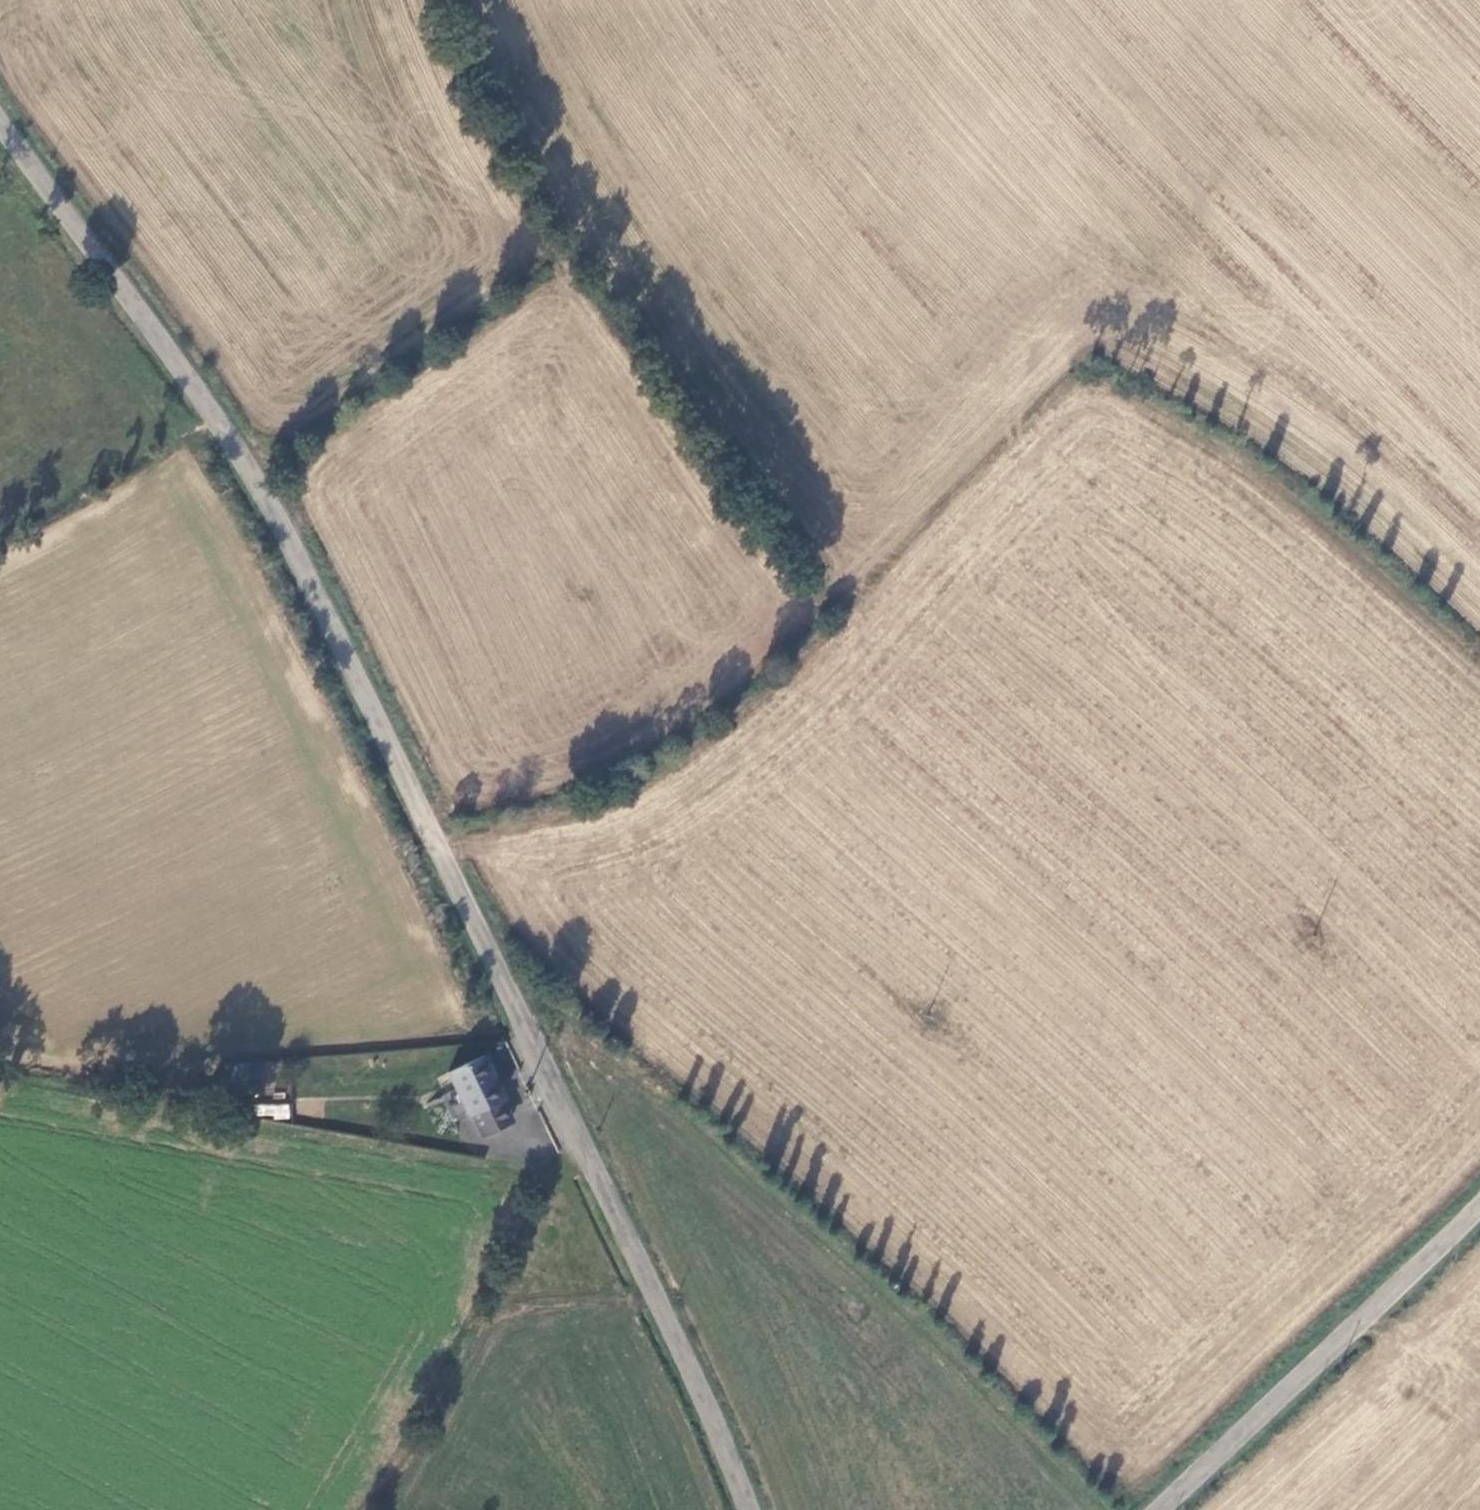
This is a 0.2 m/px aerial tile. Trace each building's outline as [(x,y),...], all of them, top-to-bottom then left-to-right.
[(507,1100),(484,1055),(447,1074),(456,1090),(441,1097),(454,1122),(467,1116),(468,1118),(473,1116),(484,1137),(512,1126),(500,1104),(507,1100)] [(251,1096),(249,1063),(234,1065),(235,1097),(251,1096)]
